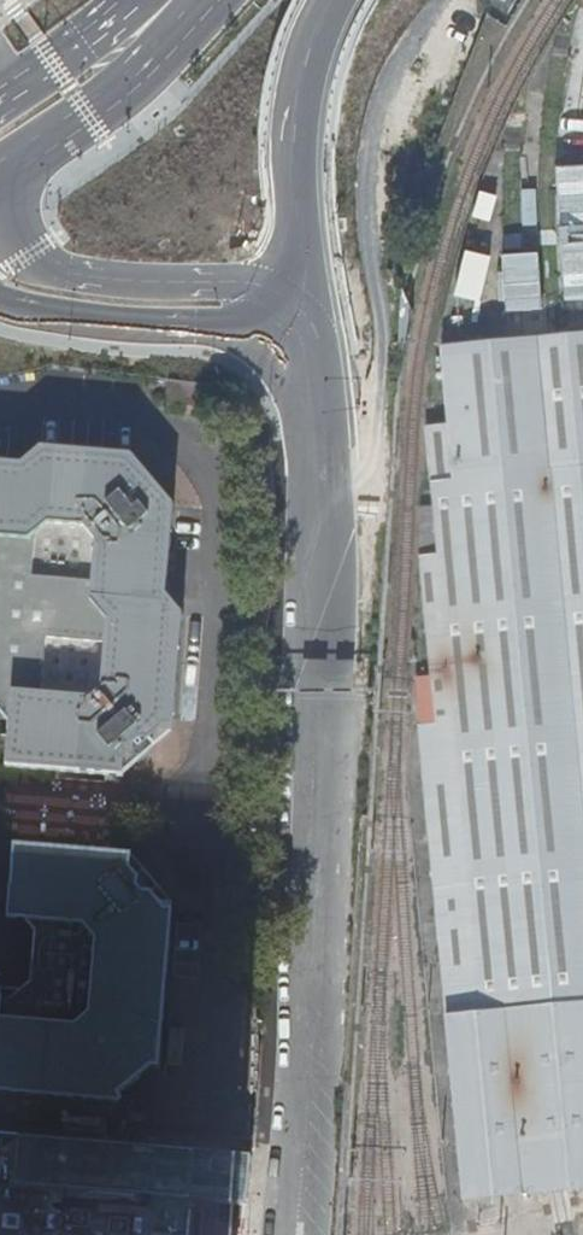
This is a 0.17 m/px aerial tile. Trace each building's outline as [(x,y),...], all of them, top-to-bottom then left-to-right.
[(458,251),(448,295),(472,300),(483,257),(458,251)] [(480,1011),(582,1001),(582,332),(581,333),(554,335),(519,339),(446,347),(453,422),(461,504),(436,506),(440,555),(437,555),(471,909),(480,1011)] [(461,504),(453,422),(433,424),(432,440),(430,440),(436,506),(461,504)] [(10,703),(3,775),(122,783),(122,779),(135,768),(141,770),(149,763),(145,759),(172,736),(181,635),(168,620),(162,621),(171,524),(147,496),(145,494),(142,494),(133,500),(126,490),(129,488),(130,474),(38,468),(26,477),(25,484),(0,482),(0,702),(10,703)] [(437,555),(433,506),(424,507),(424,557),(437,555)] [(450,1014),(480,1011),(471,909),(437,555),(424,557),(438,698),(441,725),(427,726),(423,727),(450,1014)] [(424,699),(427,726),(441,725),(438,698),(424,699)] [(132,1146),(133,1128),(134,1109),(122,1093),(154,1065),(163,1066),(173,923),(150,894),(154,886),(155,881),(155,875),(145,864),(138,871),(131,869),(124,862),(12,853),(9,916),(27,918),(37,929),(33,980),(11,997),(4,997),(4,994),(0,986),(0,1117),(56,1122),(75,1141),(132,1146)] [(434,1016),(452,1207),(560,1197),(582,1195),(582,1001),(480,1011),(450,1014),(434,1016)] [(248,1154),(132,1146),(75,1141),(0,1134),(0,1234),(241,1234),(248,1154)]
